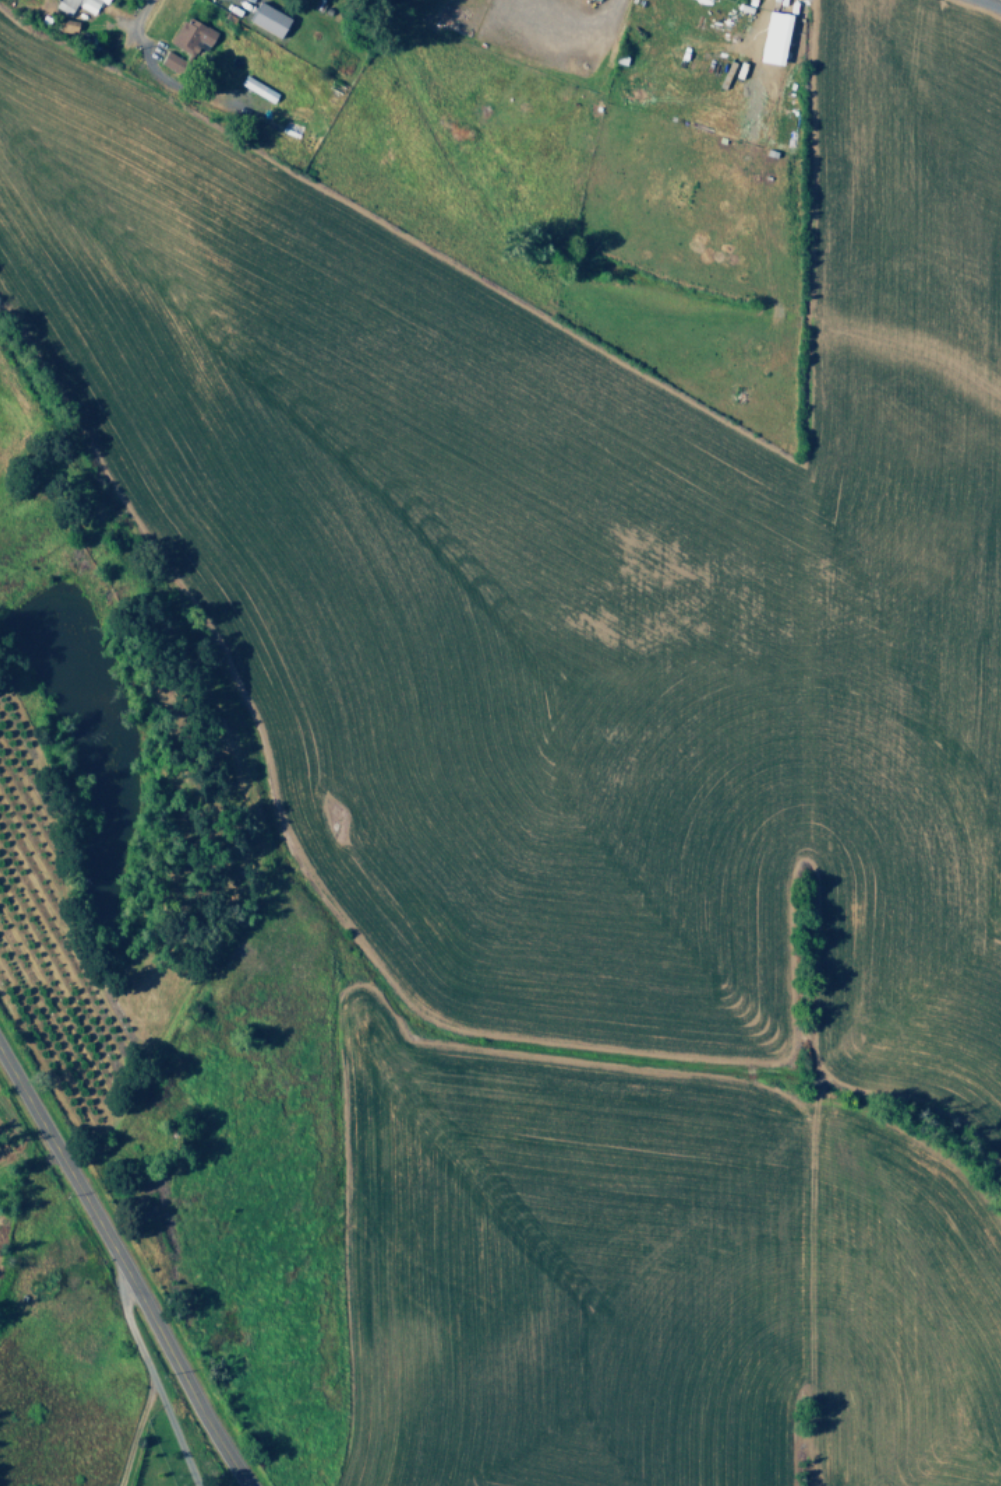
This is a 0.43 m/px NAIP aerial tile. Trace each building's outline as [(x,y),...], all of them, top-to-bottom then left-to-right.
[(73,5),(92,14),(98,1),(106,4),(108,0),(57,0),(54,8),(69,15),(73,5)] [(289,17),(257,2),(247,23),(279,37),(289,17)] [(759,62),(782,65),(788,14),(765,11),(759,62)] [(207,46),(215,32),(183,15),(168,44),(190,55),(198,42),(207,46)] [(58,31),(70,31),(70,20),(58,20),(58,31)] [(158,63),(177,74),(184,62),(165,51),(158,63)] [(276,94),(243,74),(238,83),(271,103),(276,94)]
